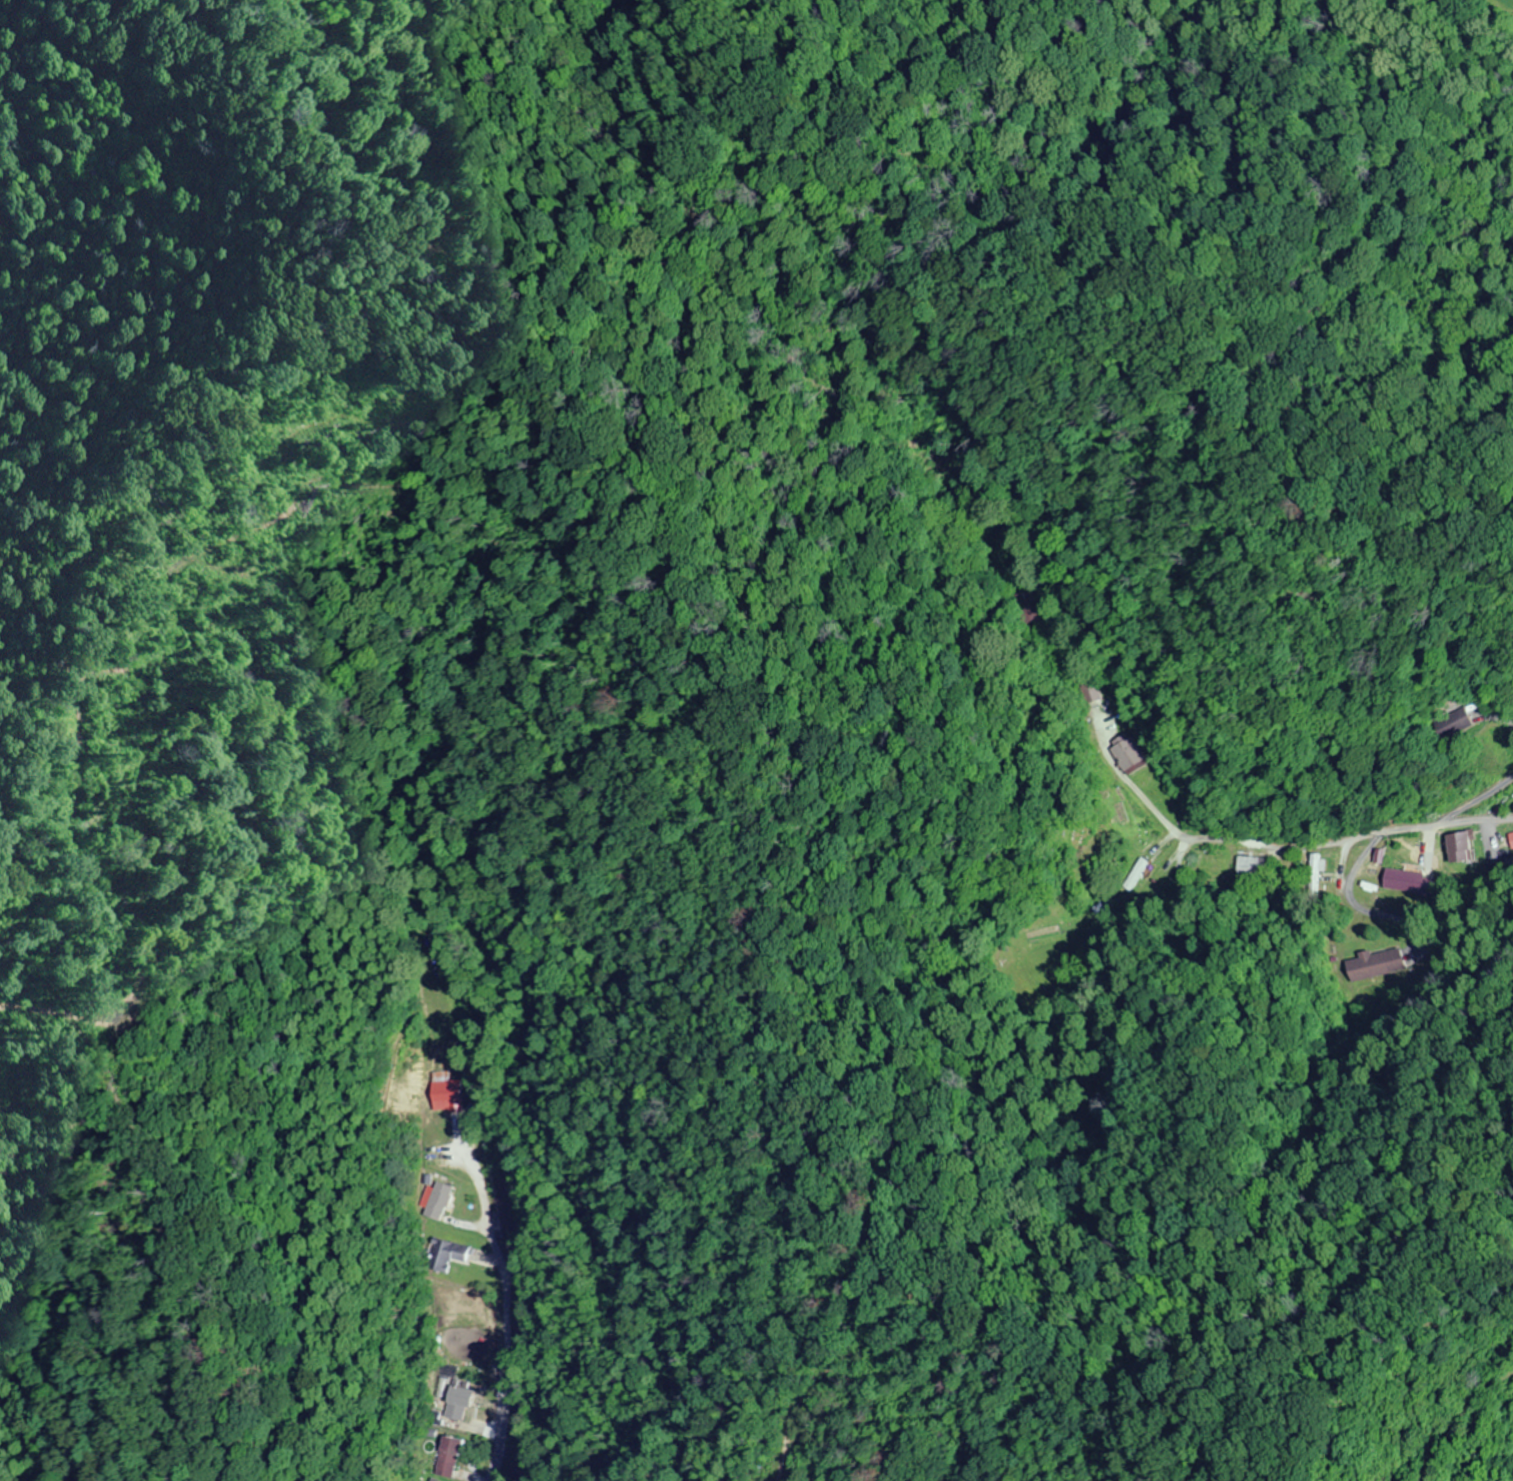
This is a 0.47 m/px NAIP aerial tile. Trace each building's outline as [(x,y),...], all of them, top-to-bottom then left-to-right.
[(1475,863),(1474,834),(1449,835),(1451,864),(1475,863)] [(1234,878),(1259,878),(1259,853),(1234,853),(1234,878)] [(1324,857),(1309,857),(1309,896),(1324,896),(1324,857)] [(451,1263),(466,1267),(470,1251),(433,1241),(425,1271),(447,1277),(451,1263)] [(443,1426),(466,1424),(465,1396),(442,1397),(443,1426)] [(436,1468),(457,1472),(464,1441),(444,1436),(436,1468)]
